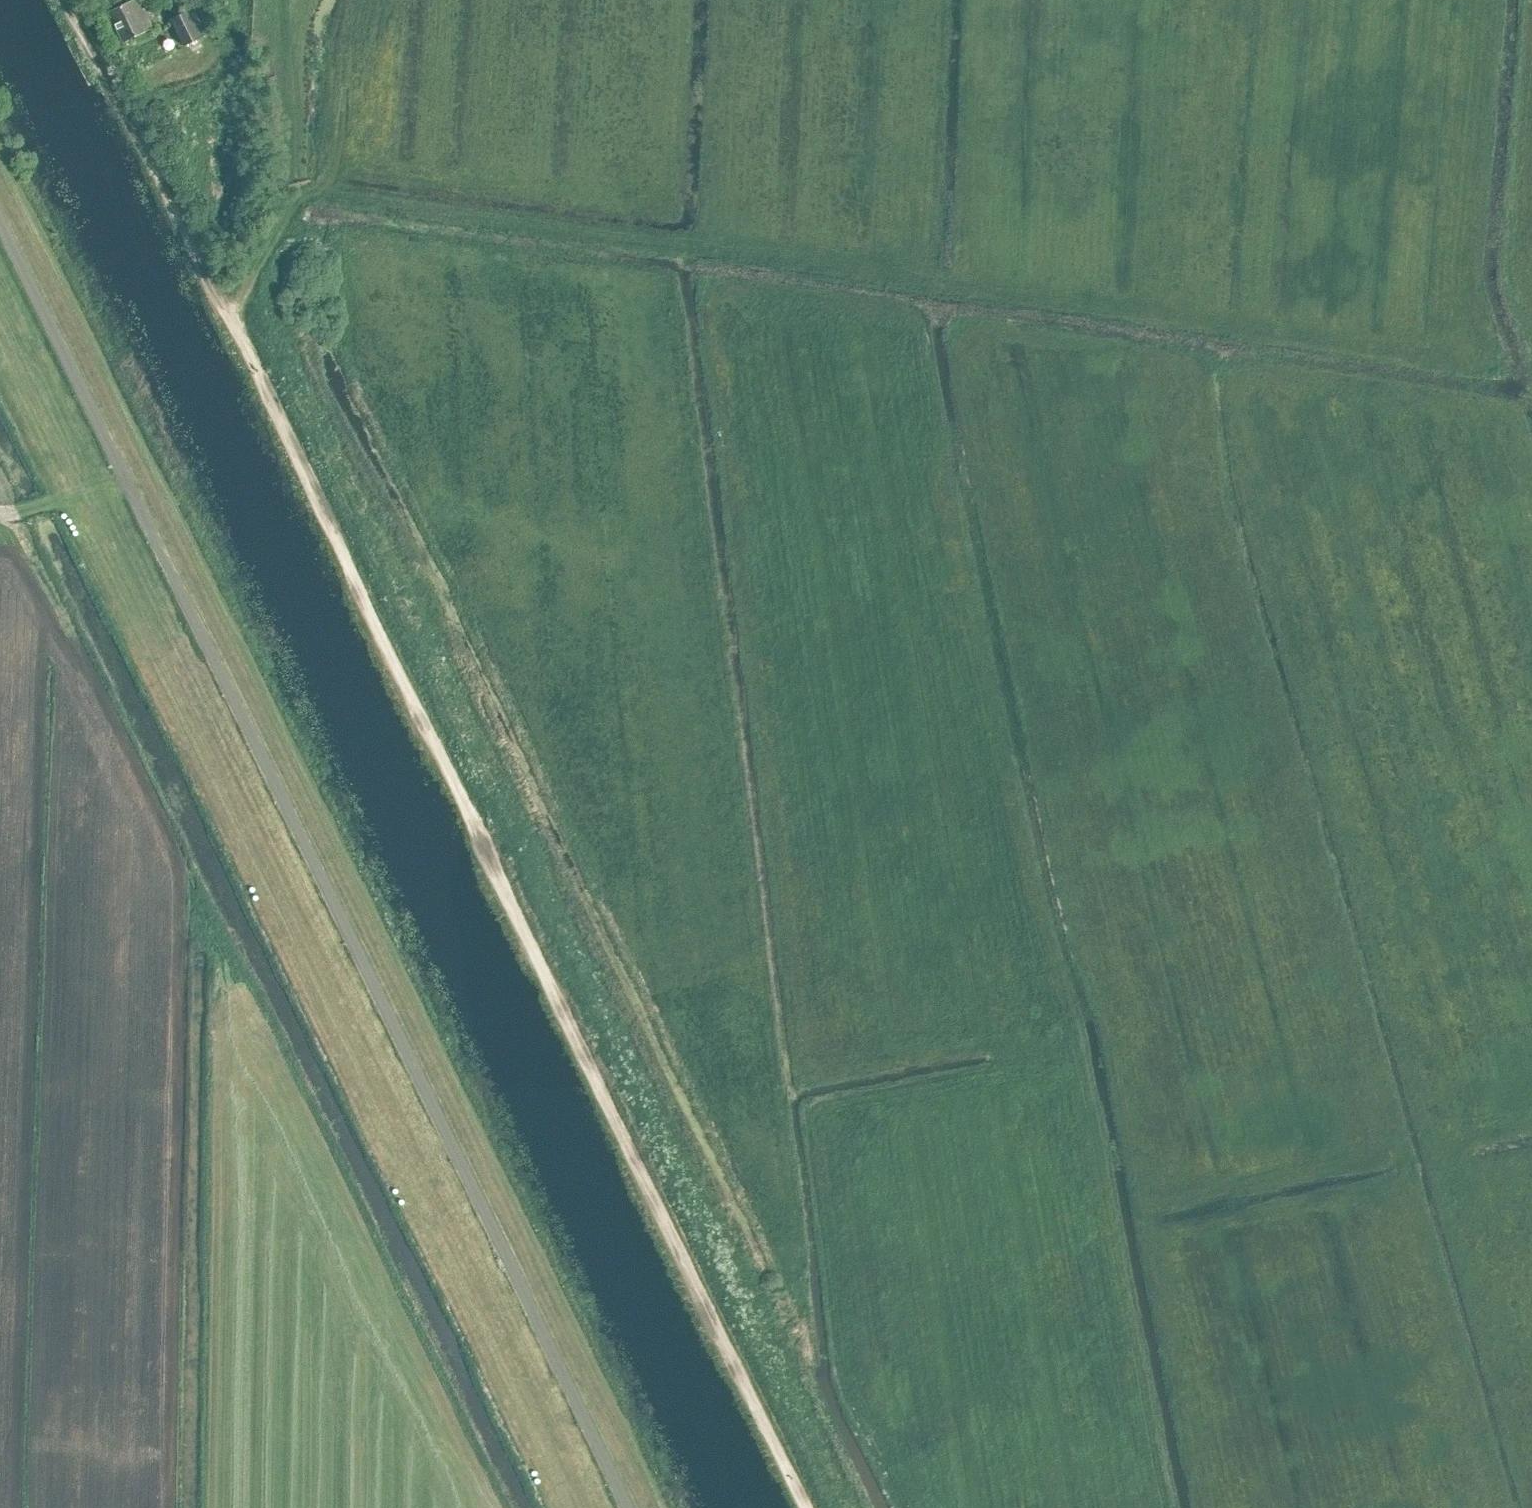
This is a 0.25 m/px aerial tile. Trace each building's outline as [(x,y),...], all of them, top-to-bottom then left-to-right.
[(152,28),(138,0),(131,0),(106,12),(121,43),(152,28)] [(182,46),(199,38),(186,11),(169,19),(182,46)]
